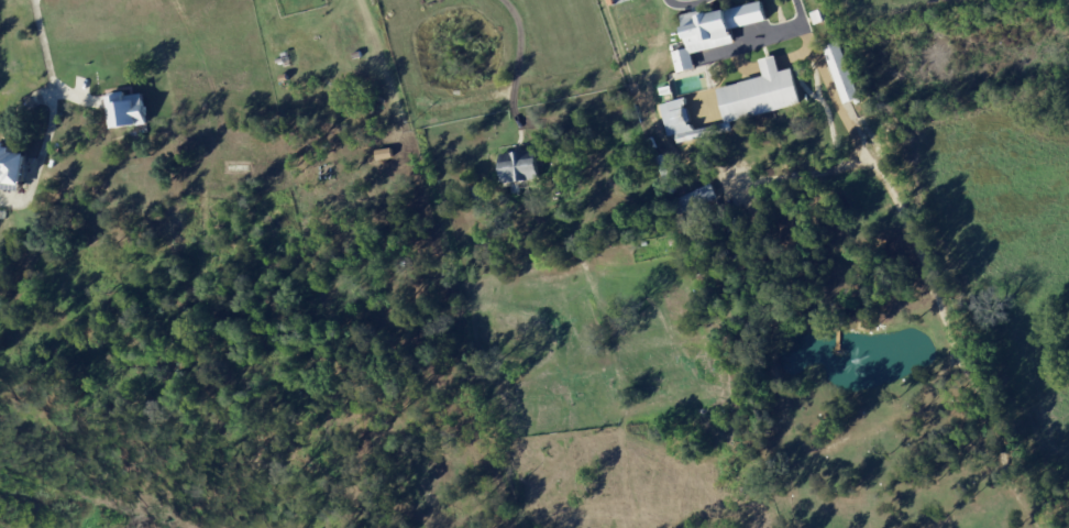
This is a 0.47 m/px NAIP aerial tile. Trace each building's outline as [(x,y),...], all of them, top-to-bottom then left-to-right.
[(769,20),(765,1),(703,14),(702,10),(684,13),(691,47),(674,51),(678,71),(696,68),(693,52),(738,42),(735,27),(769,20)] [(862,97),(839,40),(824,46),(847,103),(862,97)] [(718,87),(726,121),(803,104),(794,67),(781,70),(777,55),(761,59),(765,76),(718,87)] [(144,92),(128,95),(127,89),(109,93),(116,129),(150,123),(144,92)] [(659,103),(669,140),(708,130),(708,126),(693,130),(685,97),(659,103)] [(29,184),(32,152),(16,150),(17,142),(5,141),(4,149),(0,149),(0,181),(29,184)] [(393,156),(392,147),(374,149),(376,159),(393,156)] [(506,152),(507,181),(543,180),(542,150),(506,152)] [(686,203),(694,201),(695,205),(716,200),(712,184),(683,191),(686,203)]
